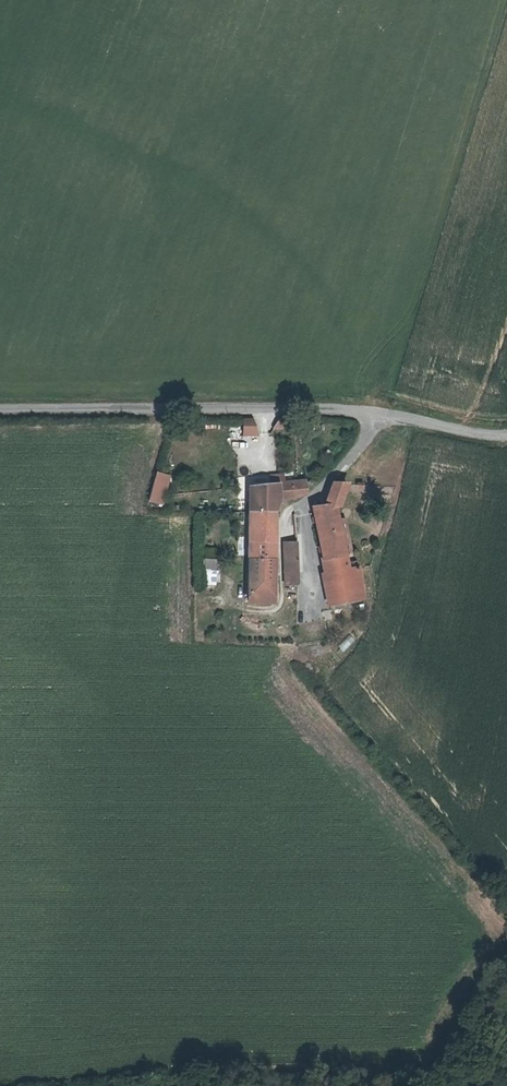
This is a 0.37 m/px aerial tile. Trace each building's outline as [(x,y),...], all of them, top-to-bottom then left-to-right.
[(249,416),(240,416),(240,432),(255,432),(249,416)] [(281,416),(277,416),(271,425),(282,425),(281,416)] [(147,499),(159,503),(168,476),(155,472),(147,499)] [(306,479),(295,480),(296,492),(307,491),(308,490),(306,479)] [(248,510),(269,510),(281,510),(284,497),(307,491),(296,492),(295,480),(289,481),(265,483),(248,484),(248,510)] [(349,599),(351,592),(345,568),(353,566),(349,548),(344,528),(341,515),(338,501),(345,499),(351,481),(338,481),(330,502),(316,504),(331,571),(326,572),(332,602),(349,599)] [(278,600),(278,593),(273,593),(273,580),(278,580),(278,539),(269,540),(269,510),(248,510),(253,599),(278,600)] [(269,540),(278,539),(281,510),(269,510),(269,540)] [(349,513),(341,515),(344,528),(352,528),(349,513)] [(352,528),(344,528),(349,548),(356,546),(352,528)] [(202,537),(212,539),(213,530),(203,529),(202,537)] [(299,541),(287,541),(288,582),(300,581),(300,555),(299,541)] [(203,558),(203,585),(217,585),(217,558),(203,558)] [(360,565),(353,566),(345,568),(351,592),(349,599),(367,595),(360,565)] [(344,653),(356,641),(350,634),(337,646),(344,653)]
